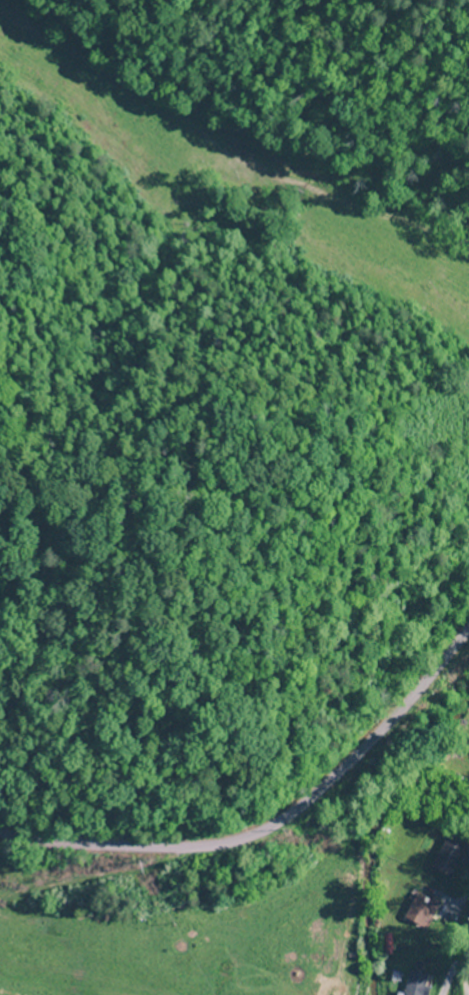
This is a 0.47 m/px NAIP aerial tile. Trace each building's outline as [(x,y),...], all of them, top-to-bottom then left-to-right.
[(428,868),(449,879),(465,851),(444,839),(428,868)] [(422,933),(440,905),(418,890),(399,918),(422,933)] [(429,988),(424,987),(427,975),(408,971),(402,994),(427,994),(429,988)]
